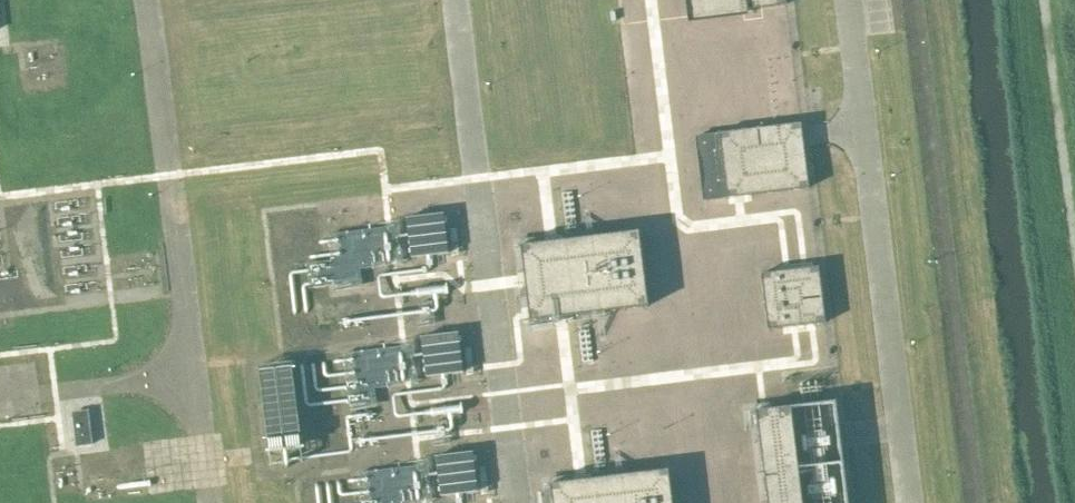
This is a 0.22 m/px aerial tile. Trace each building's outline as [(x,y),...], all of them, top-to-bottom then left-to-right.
[(785,0),(685,0),(688,21),(748,14),(747,9),(785,4),(785,0)] [(694,136),(703,200),(808,187),(800,122),(694,136)] [(406,218),(411,257),(447,253),(442,214),(406,218)] [(521,246),(530,320),(646,306),(637,231),(521,246)] [(760,274),(768,330),(825,322),(818,266),(760,274)] [(421,337),(425,376),(462,372),(457,332),(421,337)] [(71,409),(75,443),(92,441),(87,407),(71,409)] [(767,502),(801,502),(789,407),(755,411),(767,502)] [(436,456),(440,495),(477,491),(472,452),(436,456)] [(551,502),(670,502),(666,470),(549,485),(551,502)]
